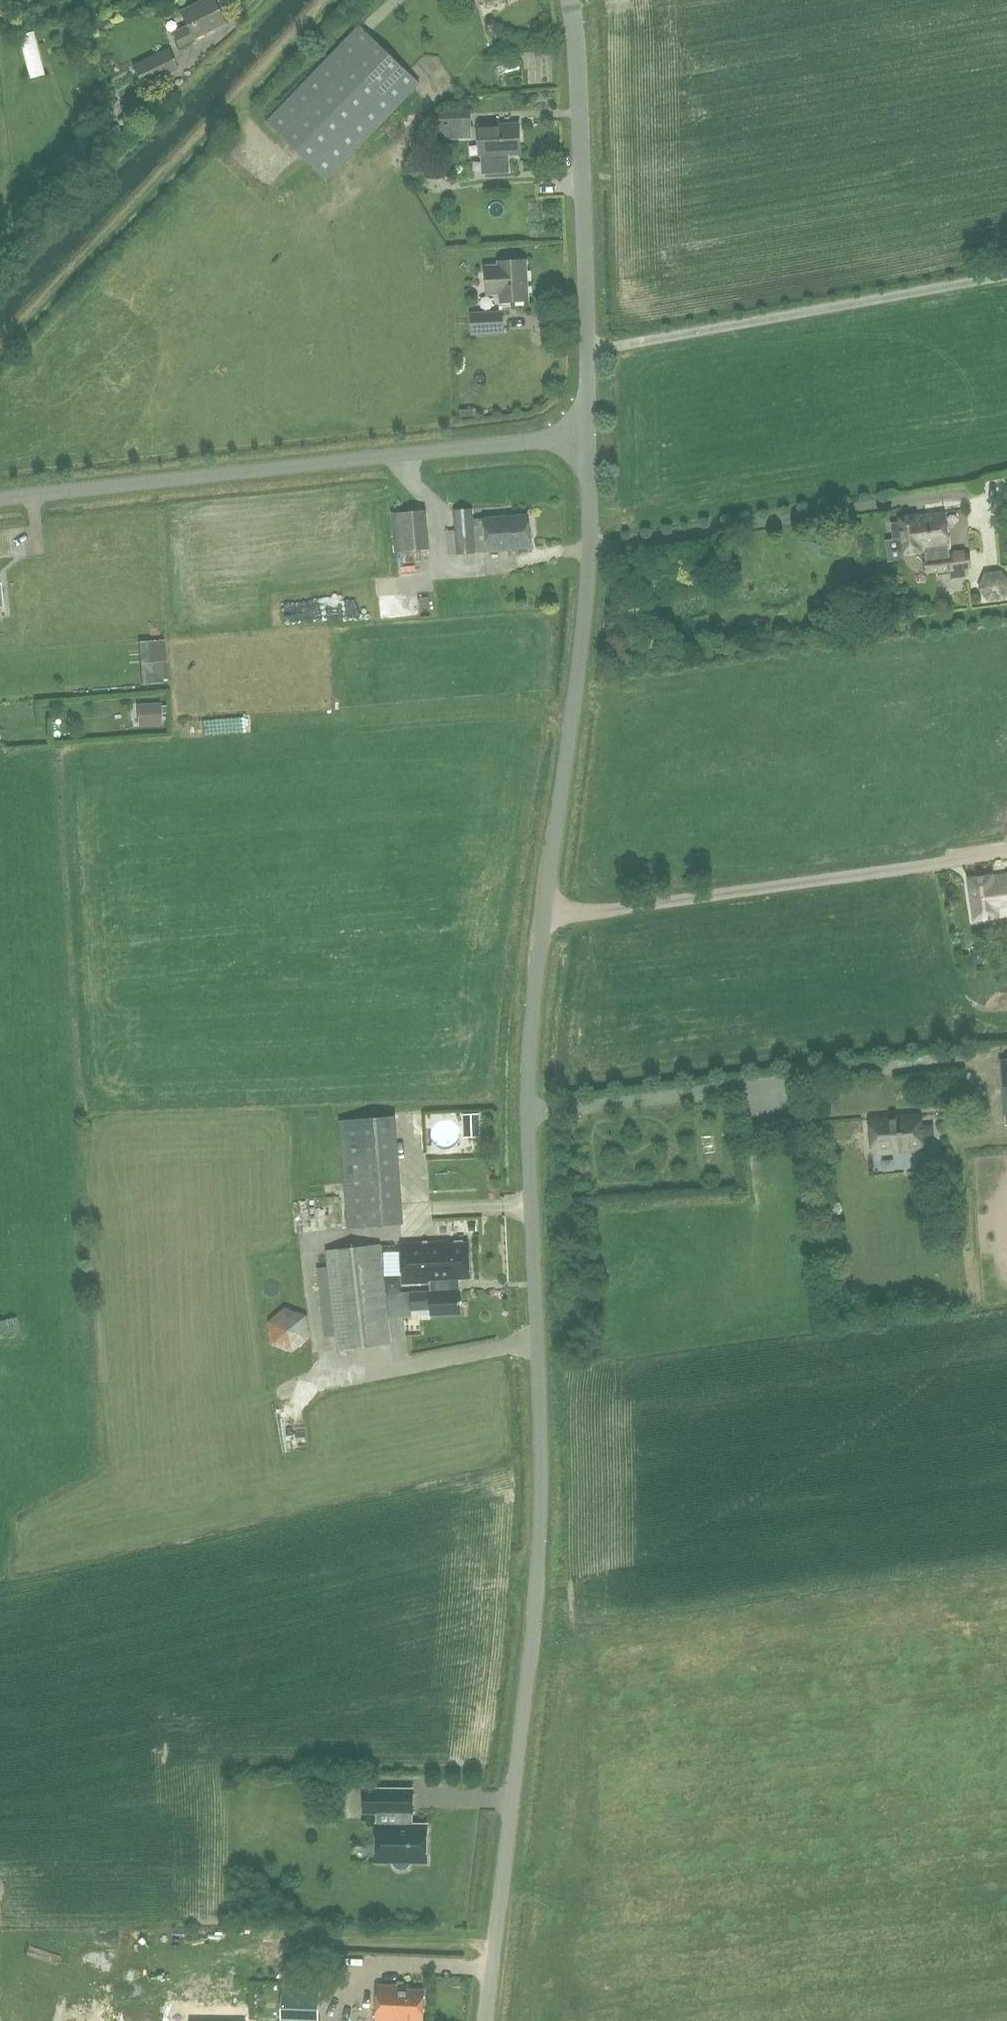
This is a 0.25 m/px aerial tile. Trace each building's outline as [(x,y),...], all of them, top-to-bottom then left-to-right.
[(218,12),(212,0),(201,0),(180,10),(188,26),(218,12)] [(101,31),(108,19),(98,14),(91,25),(101,31)] [(266,123),(327,181),(421,83),(361,25),(266,123)] [(141,86),(177,69),(166,48),(131,65),(141,86)] [(515,51),(497,55),(502,73),(519,68),(515,51)] [(439,128),(472,126),(471,108),(435,110),(436,126),(439,126),(439,128)] [(482,158),(521,156),(520,125),(480,127),(482,158)] [(434,155),(421,166),(436,183),(449,171),(434,155)] [(501,303),(529,302),(527,262),(499,263),(499,267),(486,268),(488,296),(501,295),(501,303)] [(472,336),(505,334),(504,312),(471,314),(472,336)] [(457,556),(477,554),(473,510),(454,512),(457,556)] [(396,554),(431,551),(427,511),(392,514),(396,554)] [(918,517),(900,519),(900,522),(894,523),(896,538),(902,537),(905,555),(924,553),(926,559),(924,560),(926,573),(954,570),(952,555),(949,555),(949,549),(950,549),(945,513),(918,517)] [(485,520),(487,553),(531,549),(529,517),(485,520)] [(1001,568),(984,571),(978,587),(989,600),(1006,597),(1006,594),(1006,575),(1001,568)] [(396,584),(382,586),(385,602),(399,600),(396,584)] [(331,595),(332,609),(352,608),(352,594),(331,595)] [(164,638),(138,640),(140,663),(166,661),(164,638)] [(159,703),(144,704),(145,725),(160,725),(159,703)] [(993,878),(993,877),(970,880),(975,922),(998,919),(998,917),(1006,916),(1006,876),(993,878)] [(986,957),(985,952),(980,949),(975,950),(972,954),(972,959),(977,963),(982,962),(986,957)] [(870,1115),(873,1155),(925,1151),(922,1111),(870,1115)] [(401,1226),(394,1140),(393,1140),(391,1115),(346,1117),(348,1144),(342,1145),(348,1230),(401,1226)] [(432,1286),(459,1285),(459,1278),(470,1278),(468,1245),(449,1246),(449,1244),(402,1245),(403,1286),(432,1286)] [(393,1345),(389,1311),(386,1289),(381,1245),(326,1252),(338,1352),(393,1345)] [(432,1290),(410,1290),(411,1309),(431,1308),(431,1318),(461,1317),(461,1292),(459,1292),(459,1285),(432,1286),(432,1290)] [(292,1351),(310,1336),(307,1313),(284,1305),(267,1320),(270,1343),(292,1351)] [(17,1318),(16,1306),(0,1307),(0,1319),(17,1318)] [(414,1788),(365,1788),(364,1812),(378,1812),(378,1823),(377,1823),(377,1862),(392,1862),(395,1866),(399,1869),(405,1869),(410,1866),(413,1862),(428,1862),(428,1823),(411,1823),(411,1812),(414,1812),(414,1788)] [(377,2020),(424,2020),(425,1991),(409,1990),(409,1987),(378,1986),(377,2020)] [(283,2017),(319,2018),(319,1994),(283,1993),(283,2017)]
